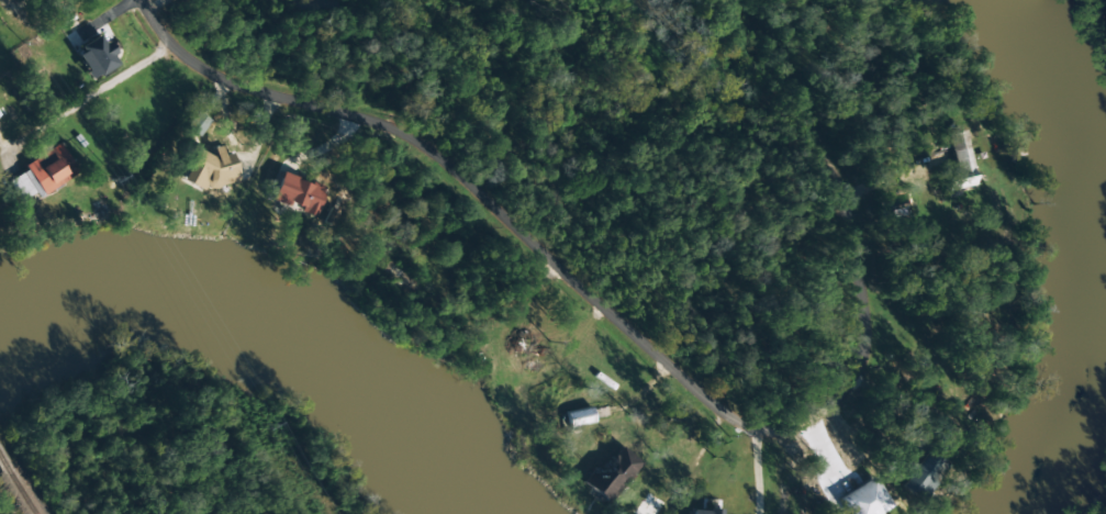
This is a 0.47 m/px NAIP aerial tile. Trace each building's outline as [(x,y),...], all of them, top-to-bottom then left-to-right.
[(110,55),(111,55),(100,34),(73,49),(91,80),(116,65),(110,55)] [(208,121),(194,111),(183,127),(197,137),(208,121)] [(946,134),(953,169),(941,171),(945,191),(973,186),(963,130),(946,134)] [(76,174),(59,144),(22,165),(25,171),(7,181),(20,202),(34,193),(36,198),(76,174)] [(213,157),(196,149),(181,182),(199,190),(207,188),(206,188),(237,182),(231,153),(220,155),(219,147),(211,148),(213,157)] [(323,188),(277,172),(268,199),(313,215),(323,188)] [(565,411),(567,427),(593,424),(591,408),(565,411)] [(638,462),(620,447),(600,471),(594,466),(580,483),(604,503),(638,462)] [(945,465),(926,450),(899,485),(918,500),(945,465)] [(889,509),(874,478),(836,497),(844,513),(880,513),(889,509)]
